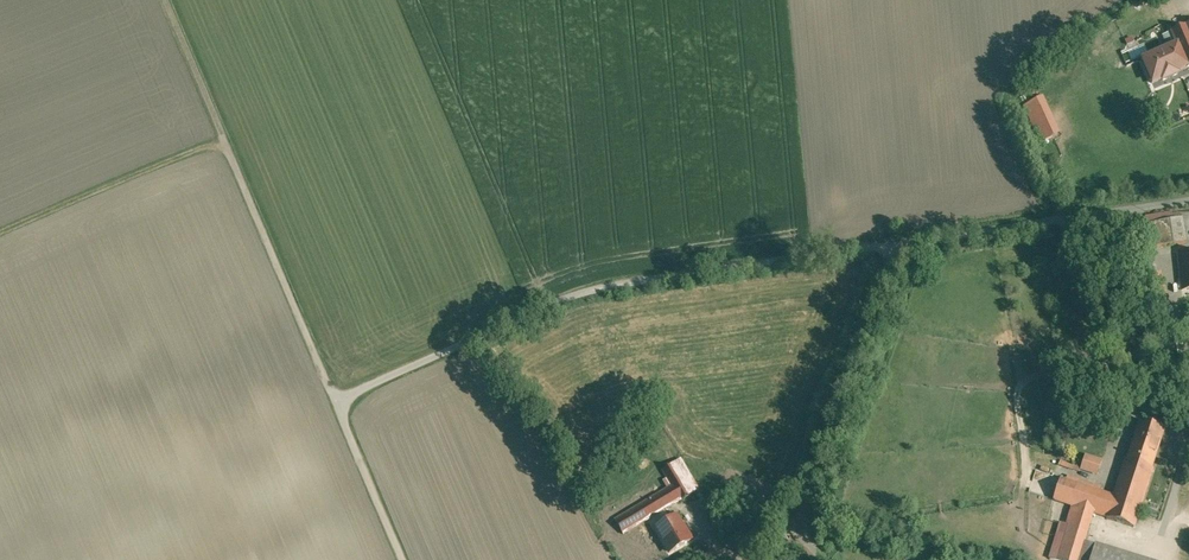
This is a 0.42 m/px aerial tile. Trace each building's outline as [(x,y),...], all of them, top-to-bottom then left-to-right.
[(1170,47),(1180,43),(1188,64),(1188,24),(1165,35),(1170,47)] [(1142,60),(1152,83),(1188,67),(1188,64),(1180,43),(1170,47),(1142,60)] [(1041,97),(1023,106),(1041,140),(1058,131),(1041,97)] [(1164,124),(1170,110),(1153,103),(1147,117),(1164,124)] [(1145,217),(1146,225),(1172,220),(1171,212),(1145,217)] [(1172,220),(1146,225),(1150,249),(1186,243),(1182,219),(1172,220)] [(1177,253),(1181,289),(1188,288),(1188,252),(1177,253)] [(1169,306),(1158,273),(1145,278),(1157,310),(1169,306)] [(1050,558),(1057,559),(1078,559),(1084,542),(1093,514),(1132,527),(1164,431),(1139,423),(1114,496),(1060,478),(1053,500),(1073,507),(1067,524),(1062,523),(1050,558)] [(1101,460),(1085,455),(1081,469),(1097,474),(1101,460)] [(673,486),(615,520),(623,534),(697,491),(679,461),(664,470),(673,486)] [(677,516),(655,529),(670,553),(691,540),(677,516)] [(1084,542),(1078,559),(1144,559),(1084,542)]
